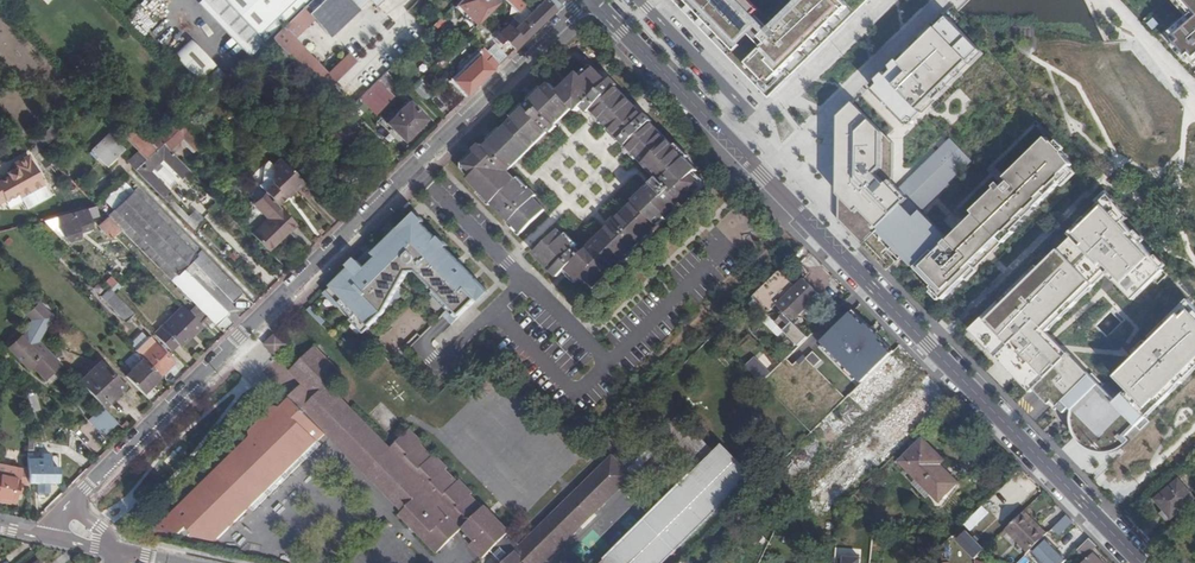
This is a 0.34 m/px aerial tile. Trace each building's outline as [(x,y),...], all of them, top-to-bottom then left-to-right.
[(266,42),(269,39),(280,28),(255,2),(252,0),(225,0),(266,42)] [(255,2),(280,28),(286,23),(302,7),(309,0),(257,0),(255,2)] [(302,7),(314,18),(331,36),(364,6),(371,0),(309,0),(302,7)] [(370,2),(376,9),(385,0),(372,0),(370,2)] [(497,5),(492,0),(462,0),(455,7),(475,27),(493,9),(497,5)] [(514,51),(554,12),(558,8),(550,0),(546,0),(530,15),(519,26),(514,31),(504,41),(514,51)] [(516,0),(504,0),(517,15),(524,8),(517,1),(516,0)] [(763,28),(750,15),(755,10),(745,0),(672,0),(709,37),(732,62),(763,93),(769,99),(806,62),(822,47),(826,43),(836,33),(851,19),(856,14),(869,1),(870,0),(792,0),(763,28)] [(1192,15),(1169,35),(1194,65),(1194,0),(1179,0),(1192,15)] [(297,35),(314,18),(302,7),(286,23),(297,35)] [(530,15),(524,8),(517,15),(512,19),(519,26),(530,15)] [(882,76),(872,86),(907,123),(981,51),(945,15),(882,76)] [(291,40),(297,35),(286,23),(280,28),(291,40)] [(291,40),(280,28),(269,39),(277,47),(290,60),(298,68),(309,57),(291,40)] [(174,55),(199,82),(217,66),(192,39),(174,55)] [(282,67),(290,60),(277,47),(269,54),(282,67)] [(587,48),(578,57),(587,66),(596,58),(587,48)] [(315,64),(304,74),(322,93),(329,86),(355,61),(348,54),(327,75),(315,64)] [(315,64),(309,57),(298,68),(304,74),(315,64)] [(460,70),(477,87),(483,81),(489,75),(473,58),(460,70)] [(267,64),(262,69),(271,78),(276,73),(267,64)] [(511,222),(522,234),(547,210),(535,198),(539,194),(532,187),(528,191),(510,172),(550,132),(551,134),(558,127),(557,126),(575,108),(579,112),(584,107),(590,113),(592,110),(658,179),(583,253),(560,229),(535,254),(545,264),(558,278),(567,269),(578,281),(581,278),(593,291),(683,203),(686,207),(693,200),(691,198),(703,186),(693,175),(698,170),(677,148),(652,123),(654,121),(647,114),(645,116),(638,109),(602,72),(597,67),(584,78),(579,73),(559,92),(550,83),(541,91),(484,147),(480,143),(477,147),(474,150),(478,153),(465,165),(475,175),(469,179),(479,189),(484,194),(503,213),(511,222)] [(434,97),(420,82),(412,89),(427,105),(434,97)] [(390,97),(377,83),(376,83),(356,103),(369,117),(390,97)] [(351,108),(329,86),(322,93),(343,115),(351,108)] [(852,235),(862,245),(909,200),(898,189),(891,181),(893,180),(894,144),(854,103),(840,117),(839,165),(839,170),(839,175),(839,208),(838,221),(842,225),(852,235)] [(408,104),(386,124),(403,141),(412,133),(424,121),(408,104)] [(162,142),(172,152),(184,140),(191,146),(199,138),(197,136),(204,130),(190,115),(185,121),(178,127),(162,142)] [(356,146),(365,137),(343,115),(323,134),(345,156),(356,146)] [(162,142),(178,127),(169,119),(149,139),(157,148),(162,142)] [(157,148),(149,139),(131,121),(120,133),(138,151),(145,158),(157,148)] [(58,132),(51,125),(35,142),(42,149),(58,132)] [(107,132),(92,149),(107,163),(113,156),(122,146),(107,132)] [(909,200),(862,245),(868,252),(875,258),(879,263),(887,271),(904,255),(912,262),(916,267),(916,268),(945,299),(976,268),(973,265),(988,250),(992,253),(994,252),(1045,201),(1044,200),(1071,174),(1067,170),(1073,165),(1054,143),(1053,144),(1047,138),(1006,178),(1010,182),(1004,189),(1000,184),(995,188),(997,189),(973,212),(976,215),(949,241),(921,212),(973,162),(960,150),(942,168),(909,200)] [(950,139),(931,157),(942,168),(960,150),(950,139)] [(181,178),(189,170),(172,152),(162,142),(157,148),(145,158),(135,169),(161,196),(169,189),(150,170),(156,164),(162,159),(181,178)] [(127,161),(135,169),(145,158),(138,151),(127,161)] [(4,199),(5,201),(7,200),(18,194),(20,197),(35,190),(34,187),(44,183),(29,156),(15,162),(16,167),(7,171),(10,176),(0,181),(0,202),(4,199)] [(898,189),(909,200),(942,168),(931,157),(898,189)] [(284,195),(275,204),(289,218),(298,208),(304,202),(307,205),(309,203),(317,196),(292,170),(282,179),(284,181),(284,188),(284,195)] [(96,187),(87,195),(97,205),(106,196),(96,187)] [(277,187),(268,197),(275,204),(284,195),(284,188),(277,187)] [(260,188),(252,196),(258,203),(267,195),(260,188)] [(1105,190),(1101,194),(1106,199),(1069,235),(1073,238),(1040,269),(1037,266),(971,331),(1010,371),(1016,377),(1030,391),(1032,393),(1035,390),(1051,406),(1052,407),(1056,411),(1059,407),(1065,414),(1070,408),(1073,411),(1072,415),(1072,422),(1072,426),(1074,431),(1076,436),(1080,442),(1084,446),(1088,449),(1096,453),(1101,454),(1107,454),(1111,454),(1117,453),(1120,451),(1126,446),(1123,441),(1132,431),(1136,436),(1146,426),(1141,422),(1194,370),(1194,307),(1189,300),(1150,338),(1153,341),(1116,378),(1129,390),(1117,402),(1103,388),(1105,386),(1093,374),(1091,377),(1047,332),(1108,274),(1134,301),(1164,270),(1124,222),(1129,218),(1105,190)] [(237,298),(243,293),(201,250),(196,256),(133,192),(113,211),(176,275),(184,269),(192,261),(233,302),(237,298)] [(281,240),(296,225),(289,218),(275,204),(268,197),(267,195),(258,203),(256,205),(272,221),(254,238),(268,252),(281,240)] [(172,199),(168,203),(192,229),(197,224),(172,199)] [(300,211),(307,205),(304,202),(298,208),(300,211)] [(99,217),(95,206),(43,220),(59,237),(94,228),(91,220),(99,217)] [(228,314),(184,269),(176,275),(113,211),(108,217),(109,217),(217,325),(228,314)] [(425,223),(416,214),(369,261),(365,256),(363,258),(325,295),(338,309),(342,306),(354,319),(351,321),(364,335),(407,293),(401,287),(409,273),(418,273),(436,291),(431,296),(448,312),(443,316),(452,326),(478,301),(481,303),(490,293),(479,282),(466,269),(455,258),(446,249),(449,247),(447,244),(443,240),(440,238),(437,240),(433,235),(431,233),(423,225),(425,223)] [(122,239),(126,235),(109,217),(99,227),(111,239),(113,237),(119,243),(122,239)] [(992,253),(988,250),(973,265),(976,268),(992,253)] [(796,288),(780,271),(752,299),(799,347),(808,337),(794,323),(820,297),(812,288),(804,280),(796,288)] [(127,323),(134,315),(110,289),(109,289),(100,297),(127,323)] [(44,380),(61,364),(40,341),(53,317),(49,315),(38,304),(27,315),(32,320),(27,328),(27,329),(28,330),(9,348),(28,368),(30,365),(44,380)] [(194,335),(201,327),(195,320),(189,314),(181,307),(153,334),(170,352),(179,344),(180,346),(186,340),(190,336),(189,334),(191,331),(194,335)] [(196,307),(189,314),(195,320),(202,314),(196,307)] [(312,308),(308,312),(323,326),(326,323),(312,308)] [(854,311),(851,313),(864,326),(867,324),(854,311)] [(892,355),(892,354),(879,341),(881,339),(876,333),(874,335),(870,331),(872,329),(869,326),(867,324),(864,326),(851,313),(822,342),(827,348),(858,378),(863,383),(892,355)] [(279,335),(267,348),(279,360),(291,347),(279,335)] [(879,341),(892,354),(895,352),(881,339),(879,341)] [(155,345),(141,359),(143,360),(168,370),(173,364),(155,345)] [(251,439),(158,530),(184,536),(192,529),(198,535),(194,538),(219,544),(253,510),(256,514),(325,448),(321,444),(329,436),(304,410),(318,395),(344,421),(354,410),(329,385),(341,373),(316,347),(290,372),(303,386),(290,398),(292,399),(282,409),(276,408),(250,433),(251,439)] [(858,378),(827,348),(825,350),(855,381),(858,378)] [(762,383),(811,433),(827,418),(833,412),(846,399),(815,368),(822,361),(813,352),(806,359),(803,356),(793,366),(786,359),(762,383)] [(755,358),(746,366),(760,380),(769,372),(755,358)] [(151,387),(143,360),(125,378),(142,396),(151,387)] [(100,363),(79,383),(102,408),(114,396),(124,387),(100,363)] [(35,400),(39,396),(34,390),(29,394),(35,400)] [(392,448),(354,410),(344,421),(318,395),(304,410),(329,436),(366,474),(392,448)] [(905,441),(932,416),(916,400),(889,425),(905,441)] [(669,438),(699,468),(716,452),(679,416),(663,432),(665,433),(669,438)] [(94,438),(83,427),(75,435),(86,447),(90,442),(94,438)] [(491,551),(492,553),(510,535),(509,534),(512,531),(486,506),(484,509),(472,496),(474,493),(461,481),(459,483),(447,470),(449,468),(436,455),(434,457),(422,446),(424,443),(411,430),(398,443),(402,447),(395,453),(392,448),(366,474),(404,513),(400,516),(438,555),(466,527),(479,540),(470,547),(483,560),(491,551)] [(665,433),(627,472),(631,476),(669,438),(665,433)] [(924,439),(900,462),(917,479),(913,483),(928,499),(932,495),(940,502),(959,483),(941,466),(946,461),(942,457),(924,439)] [(398,443),(392,448),(395,453),(402,447),(398,443)] [(723,445),(716,452),(699,468),(692,475),(694,479),(610,562),(606,559),(602,562),(666,562),(754,476),(723,445)] [(619,450),(611,457),(624,469),(631,462),(619,450)] [(44,457),(29,458),(30,471),(30,484),(40,483),(40,492),(49,492),(49,483),(54,483),(60,482),(59,456),(51,456),(51,468),(44,468),(44,457)] [(510,535),(492,553),(502,562),(543,562),(551,555),(631,476),(627,472),(624,469),(611,457),(521,546),(510,535)] [(1,501),(7,503),(15,504),(17,494),(23,469),(0,464),(0,498),(2,498),(1,501)] [(30,471),(23,469),(17,494),(20,494),(23,484),(30,486),(30,471)] [(1163,509),(1172,519),(1194,499),(1180,481),(1156,501),(1163,509)] [(851,509),(861,500),(856,494),(846,504),(851,509)] [(1038,521),(1027,510),(1024,513),(1035,524),(1038,521)] [(1010,527),(1031,551),(1049,533),(1038,521),(1035,524),(1024,513),(1010,527)] [(979,522),(973,516),(965,524),(971,530),(979,522)] [(1056,538),(1072,522),(1066,516),(1054,528),(1056,531),(1053,535),(1056,538)] [(968,533),(971,530),(965,524),(953,536),(959,542),(968,533)] [(976,560),(985,551),(976,542),(968,533),(959,542),(968,552),(964,557),(969,562),(976,562),(976,560)] [(1085,559),(1097,547),(1090,540),(1078,551),(1085,559)] [(1068,562),(1058,551),(1048,541),(1034,553),(1043,562),(1066,562),(1068,562)] [(835,557),(835,562),(861,562),(862,556),(846,554),(846,558),(835,557)]
